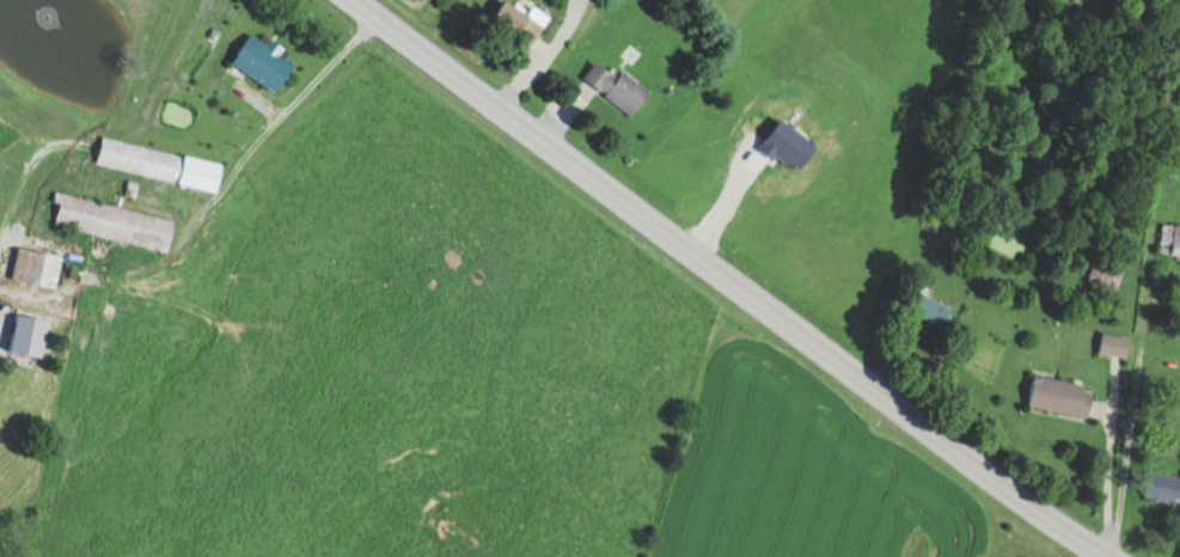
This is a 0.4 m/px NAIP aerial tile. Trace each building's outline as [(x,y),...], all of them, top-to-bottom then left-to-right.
[(532,13),(511,0),(506,0),(495,18),(535,43),(552,17),(536,7),(532,13)] [(253,32),(234,62),(279,90),(298,60),(253,32)] [(584,77),(634,115),(650,94),(601,56),(584,77)] [(96,166),(220,191),(226,162),(102,137),(96,166)] [(171,250),(177,216),(57,194),(51,227),(171,250)] [(1161,226),(1161,254),(1179,254),(1179,226),(1161,226)] [(14,279),(57,287),(63,255),(20,248),(14,279)] [(1088,279),(1115,289),(1125,262),(1098,252),(1088,279)] [(1131,336),(1103,332),(1100,353),(1128,357),(1131,336)] [(1089,418),(1095,387),(1036,374),(1029,406),(1089,418)] [(1179,503),(1179,476),(1149,472),(1145,498),(1179,503)]
